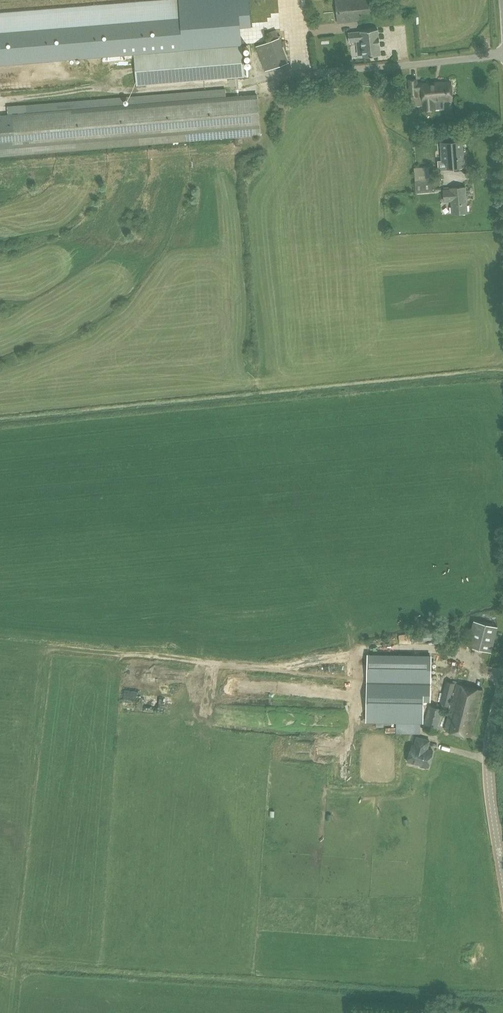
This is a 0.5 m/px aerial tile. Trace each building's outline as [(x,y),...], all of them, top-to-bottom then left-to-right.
[(368,0),(338,0),(336,0),(338,22),(370,19),(368,0)] [(221,29),(144,33),(145,44),(221,40),(221,29)] [(267,33),(270,41),(257,46),(266,71),(289,62),(279,37),(276,29),(267,33)] [(363,56),(380,55),(379,43),(380,43),(379,38),(378,29),(348,32),(349,41),(361,40),(363,56)] [(243,76),(241,46),(136,54),(138,84),(213,78),(214,84),(226,83),(226,77),(243,76)] [(433,100),(452,99),(451,82),(422,84),(422,85),(417,85),(416,79),(409,79),(410,96),(411,96),(412,102),(416,106),(424,105),(424,110),(434,109),(433,100)] [(257,95),(0,115),(0,156),(260,134),(257,95)] [(434,123),(435,130),(447,130),(447,122),(434,123)] [(449,168),(464,167),(462,141),(441,142),(442,161),(448,161),(449,168)] [(434,179),(433,167),(422,168),(414,168),(415,180),(434,179)] [(416,192),(425,192),(435,191),(434,179),(415,180),(416,192)] [(467,213),(465,187),(450,188),(450,189),(443,189),(444,201),(451,201),(452,214),(467,213)] [(468,646),(491,651),(498,626),(475,620),(468,646)] [(432,655),(368,654),(368,720),(422,721),(423,702),(430,702),(432,655)] [(423,728),(438,732),(444,708),(448,709),(455,682),(446,680),(439,707),(429,704),(423,728)] [(445,729),(472,735),(483,690),(457,683),(445,729)] [(427,767),(427,765),(429,766),(433,749),(428,748),(430,740),(416,736),(414,744),(412,744),(408,760),(421,764),(421,765),(427,767)]
